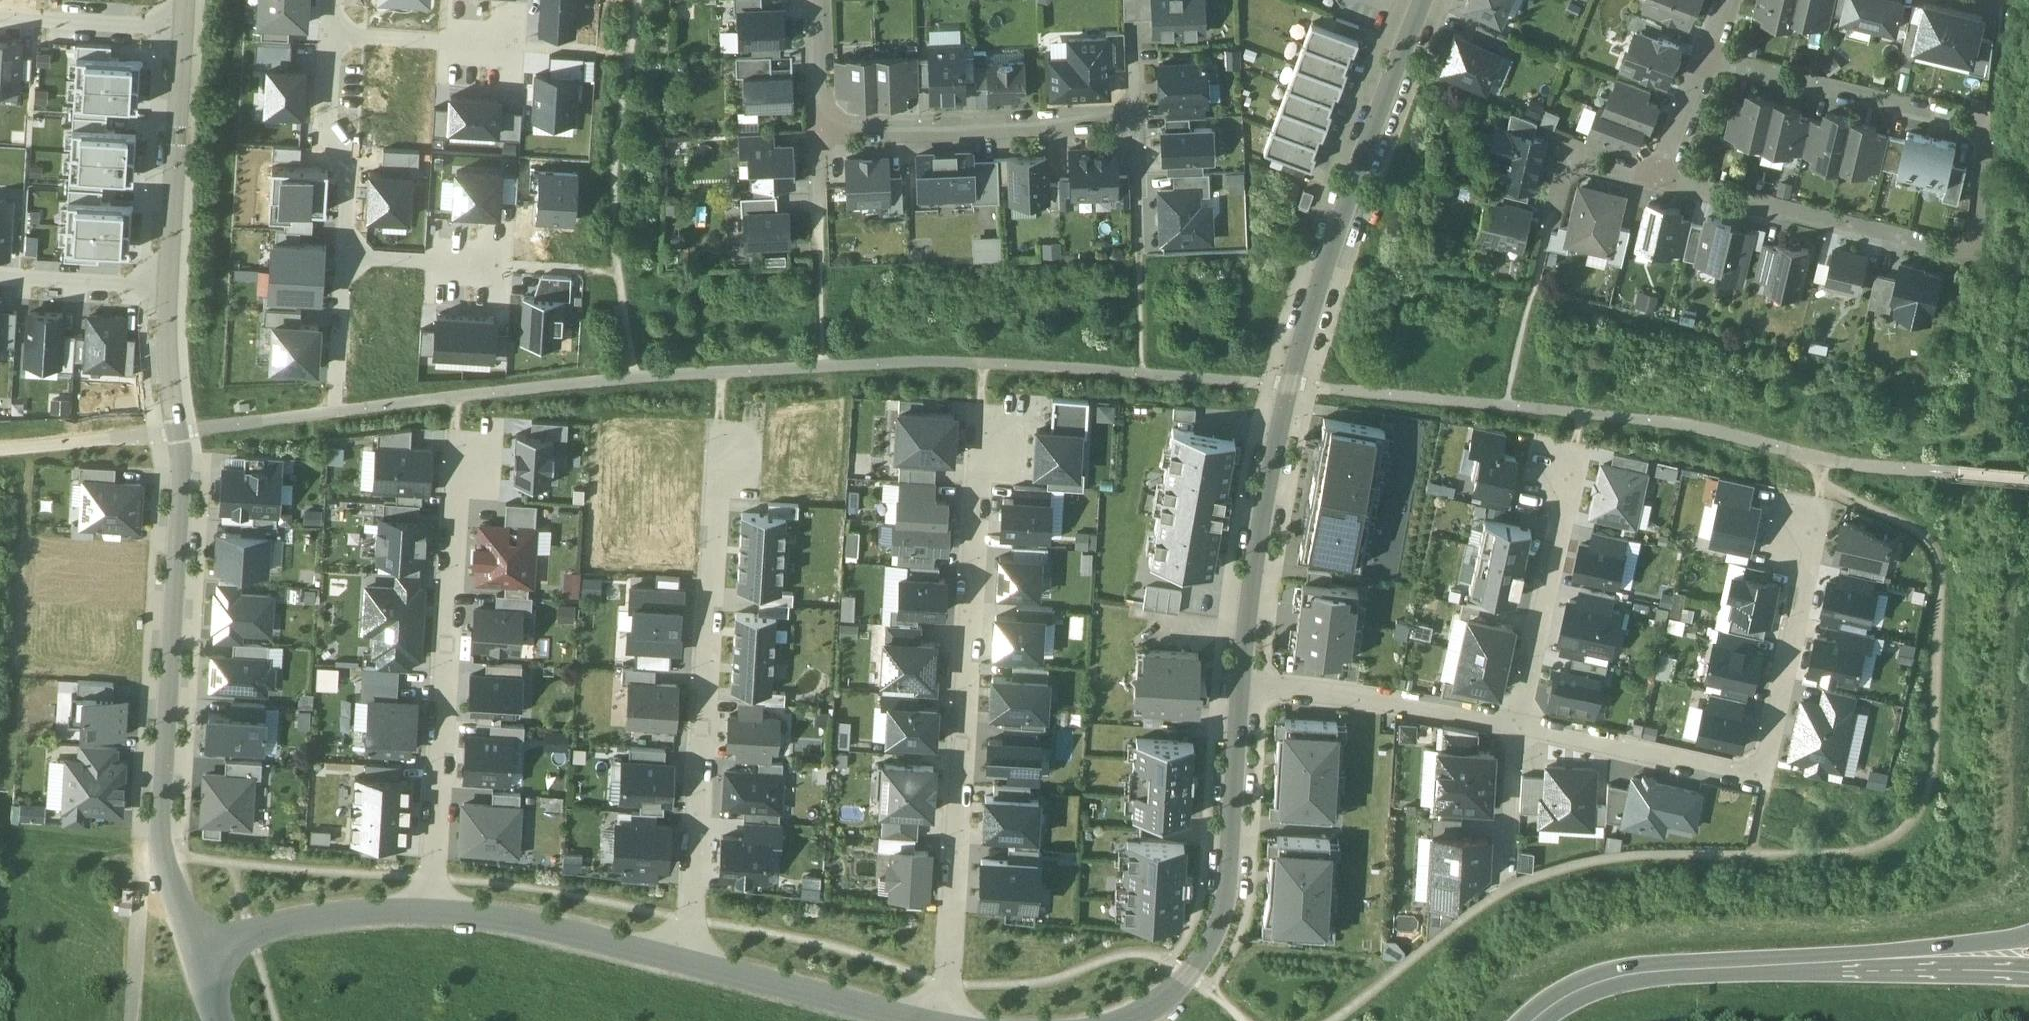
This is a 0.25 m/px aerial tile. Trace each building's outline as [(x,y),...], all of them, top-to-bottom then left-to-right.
[(308,0),(261,0),(261,9),(264,9),(263,24),(288,26),(307,27),(308,0)] [(574,34),(576,0),(543,0),(541,32),(574,34)] [(734,14),(738,13),(738,12),(762,11),(762,0),(734,0),(734,14)] [(1154,17),(1154,0),(1123,0),(1124,18),(1154,17)] [(1154,17),(1154,33),(1202,31),(1202,0),(1154,0),(1154,17)] [(1466,5),(1499,21),(1509,0),(1468,0),(1466,5)] [(1646,5),(1666,13),(1666,14),(1677,18),(1677,17),(1690,22),(1696,4),(1698,5),(1700,0),(1648,0),(1646,5)] [(1754,13),(1766,16),(1770,0),(1757,0),(1754,13)] [(1766,16),(1766,19),(1792,25),(1794,18),(1793,17),(1797,0),(1770,0),(1766,16)] [(1793,17),(1794,18),(1818,23),(1824,0),(1797,0),(1793,17)] [(1818,23),(1830,26),(1833,14),(1836,0),(1824,0),(1818,23)] [(1833,14),(1845,16),(1848,0),(1836,0),(1833,14)] [(1845,16),(1896,29),(1902,0),(1848,0),(1845,16)] [(1952,9),(1927,3),(1922,22),(1916,46),(1918,47),(1942,52),(1952,9)] [(1984,16),(1952,9),(1942,52),(1972,60),(1974,60),(1979,36),(1984,16)] [(762,11),(738,12),(738,13),(739,44),(784,43),(783,11),(762,11)] [(1663,24),(1633,13),(1629,25),(1638,29),(1659,37),(1663,24)] [(1359,26),(1337,17),(1332,28),(1355,37),(1359,26)] [(1922,22),(1910,19),(1902,54),(1916,58),(1918,47),(1916,46),(1922,22)] [(1332,28),(1313,21),(1305,43),(1347,58),(1350,50),(1353,51),(1355,46),(1360,47),(1363,40),(1355,37),(1332,28)] [(288,26),(263,24),(262,39),(287,41),(288,26)] [(1476,24),(1470,39),(1500,51),(1499,53),(1503,55),(1510,39),(1476,24)] [(1659,37),(1638,29),(1631,46),(1629,46),(1624,59),(1626,60),(1624,66),(1644,73),(1643,74),(1655,78),(1655,77),(1667,82),(1674,64),(1676,65),(1680,53),(1678,52),(1681,45),(1659,37)] [(1124,31),(1106,31),(1106,37),(1106,38),(1108,68),(1125,67),(1124,31)] [(1500,51),(1470,39),(1455,33),(1440,68),(1485,87),(1499,53),(1500,51)] [(1994,40),(1979,36),(1974,60),(1972,60),(1970,70),(1990,75),(1994,40)] [(1106,37),(1069,39),(1070,58),(1051,59),(1052,96),(1108,94),(1108,68),(1106,38),(1106,37)] [(19,89),(19,79),(20,57),(21,41),(0,40),(0,88),(19,89)] [(291,69),(293,45),(257,43),(255,68),(268,68),(291,69)] [(963,79),(962,43),(929,44),(930,59),(931,83),(932,100),(964,99),(963,79)] [(974,43),(962,43),(963,79),(975,79),(974,51),(974,43)] [(1347,58),(1305,43),(1297,64),(1347,82),(1350,75),(1345,73),(1346,68),(1344,67),(1347,58)] [(78,44),(77,56),(111,58),(112,46),(78,44)] [(986,51),(974,51),(975,79),(976,87),(987,87),(987,63),(986,51)] [(771,55),(736,57),(737,76),(744,76),(772,75),(771,55)] [(902,55),(876,56),(878,102),(904,101),(903,91),(902,55)] [(918,55),(902,55),(903,91),(919,91),(919,84),(918,60),(918,55)] [(77,56),(76,80),(139,84),(141,60),(111,58),(77,56)] [(876,56),(850,57),(851,93),(852,103),(878,102),(876,56)] [(32,58),(20,57),(19,79),(31,80),(32,58)] [(550,57),(550,76),(576,78),(584,78),(585,58),(550,57)] [(850,57),(834,58),(835,94),(851,93),(850,57)] [(930,59),(918,60),(919,84),(931,83),(930,59)] [(1205,61),(1159,63),(1161,103),(1169,103),(1205,101),(1207,101),(1205,61)] [(1024,62),(987,63),(987,87),(988,98),(1026,97),(1024,62)] [(1347,82),(1297,64),(1289,85),(1331,100),(1334,92),(1337,93),(1339,88),(1344,90),(1347,82)] [(305,70),(291,69),(268,68),(266,112),(301,114),(303,114),(305,70)] [(534,119),(574,122),(576,78),(550,76),(537,75),(534,119)] [(772,75),(744,76),(745,109),(794,107),(793,75),(772,75)] [(1652,89),(1618,76),(1614,87),(1648,100),(1652,89)] [(138,108),(139,84),(76,80),(75,104),(108,106),(138,108)] [(1331,100),(1289,85),(1281,106),(1331,125),(1334,117),(1329,115),(1331,110),(1328,109),(1331,100)] [(1648,100),(1614,87),(1606,109),(1605,110),(1645,124),(1645,125),(1650,127),(1659,104),(1648,100)] [(1776,100),(1750,94),(1747,103),(1739,138),(1764,143),(1764,144),(1774,102),(1775,102),(1776,100)] [(498,112),(499,100),(452,97),(451,110),(450,129),(497,132),(498,112)] [(1734,99),(1726,134),(1739,138),(1747,103),(1734,99)] [(1205,101),(1169,103),(1169,117),(1189,116),(1205,116),(1205,101)] [(1775,102),(1774,102),(1764,144),(1764,143),(1763,145),(1789,152),(1790,150),(1798,115),(1800,108),(1775,102)] [(73,116),(107,118),(108,106),(75,104),(73,116)] [(1331,125),(1281,106),(1273,127),(1316,143),(1319,134),(1322,135),(1324,130),(1329,132),(1331,125)] [(1645,124),(1605,110),(1606,109),(1600,107),(1591,130),(1625,143),(1636,147),(1645,125),(1645,124)] [(451,110),(435,109),(433,136),(449,137),(450,129),(451,110)] [(1539,122),(1511,111),(1507,130),(1535,137),(1539,122)] [(497,132),(497,140),(520,141),(522,114),(498,112),(497,132)] [(1853,118),(1827,112),(1825,121),(1817,156),(1816,162),(1842,168),(1842,165),(1852,121),(1853,121),(1853,118)] [(1812,118),(1798,115),(1790,150),(1803,153),(1812,118)] [(107,118),(73,116),(72,128),(106,130),(107,118)] [(1169,117),(1165,117),(1166,129),(1190,128),(1189,116),(1169,117)] [(1812,118),(1803,153),(1817,156),(1825,121),(1812,118)] [(1853,121),(1852,121),(1842,165),(1867,171),(1868,167),(1876,132),(1877,127),(1853,121)] [(1316,143),(1273,127),(1265,148),(1285,156),(1308,164),(1316,167),(1318,159),(1313,157),(1315,152),(1312,151),(1316,143)] [(72,128),(71,152),(135,156),(136,132),(106,130),(72,128)] [(1166,129),(1162,129),(1163,161),(1203,160),(1213,160),(1212,128),(1190,128),(1166,129)] [(1507,130),(1495,128),(1489,153),(1500,156),(1504,161),(1499,180),(1500,180),(1530,187),(1534,188),(1546,140),(1535,137),(1507,130)] [(1625,143),(1591,130),(1587,141),(1621,154),(1625,143)] [(774,131),(738,133),(739,151),(749,151),(749,144),(775,143),(774,131)] [(1933,137),(1909,131),(1907,139),(1899,171),(1898,174),(1922,180),(1933,137)] [(1890,135),(1876,132),(1868,167),(1881,170),(1882,167),(1890,135)] [(1907,139),(1890,135),(1882,167),(1899,171),(1907,139)] [(1957,143),(1933,137),(1922,180),(1946,186),(1952,163),(1957,143)] [(775,143),(749,144),(749,151),(750,176),(753,176),(753,184),(795,183),(794,162),(792,162),(791,143),(775,143)] [(1116,147),(1070,149),(1071,177),(1071,197),(1073,197),(1117,195),(1118,195),(1117,175),(1116,147)] [(301,149),(274,148),(273,160),(300,161),(301,149)] [(420,152),(384,150),(383,174),(410,175),(410,177),(418,178),(420,152)] [(134,180),(135,156),(71,152),(69,176),(103,178),(134,180)] [(971,152),(917,154),(919,195),(972,193),(972,160),(971,152)] [(888,156),(848,157),(848,202),(889,201),(888,176),(888,156)] [(1046,156),(1010,157),(1010,158),(1011,182),(1011,200),(1048,199),(1047,183),(1046,156)] [(1308,164),(1285,156),(1281,167),(1303,175),(1308,164)] [(1010,158),(998,159),(999,182),(1011,182),(1010,158)] [(998,159),(972,160),(972,193),(972,203),(999,202),(999,182),(998,159)] [(1203,160),(1167,161),(1168,173),(1173,173),(1203,172),(1203,160)] [(1967,167),(1952,163),(1946,186),(1943,199),(1959,202),(1967,167)] [(272,167),(270,217),(292,218),(293,210),(326,212),(329,170),(272,167)] [(529,188),(538,189),(539,171),(530,170),(529,188)] [(1245,188),(1244,170),(1225,171),(1227,189),(1245,188)] [(457,171),(455,210),(498,213),(499,201),(501,174),(457,171)] [(575,222),(578,173),(539,171),(538,189),(536,220),(575,222)] [(1203,172),(1173,173),(1174,189),(1198,188),(1198,195),(1210,195),(1209,172),(1203,172)] [(371,173),(369,217),(408,219),(410,177),(410,175),(383,174),(371,173)] [(501,174),(499,201),(517,202),(519,175),(501,174)] [(903,175),(888,176),(889,201),(889,212),(903,211),(903,175)] [(1129,175),(1117,175),(1118,195),(1117,195),(1117,205),(1130,205),(1129,175)] [(69,176),(69,188),(102,189),(103,178),(69,176)] [(1071,177),(1059,177),(1059,182),(1060,206),(1060,207),(1073,207),(1073,197),(1071,197),(1071,177)] [(1530,187),(1500,180),(1497,192),(1504,194),(1528,199),(1530,187)] [(1059,182),(1047,183),(1048,199),(1048,207),(1060,206),(1059,182)] [(1623,199),(1604,195),(1605,192),(1582,187),(1572,227),(1569,241),(1570,241),(1607,250),(1607,252),(1609,253),(1610,251),(1611,251),(1617,225),(1623,199)] [(102,189),(69,188),(68,200),(102,202),(102,189)] [(1174,189),(1160,190),(1162,242),(1212,240),(1211,217),(1199,218),(1198,195),(1198,188),(1174,189)] [(1314,192),(1304,188),(1299,203),(1308,206),(1314,192)] [(1497,192),(1481,189),(1478,200),(1485,202),(1501,206),(1504,194),(1497,192)] [(777,195),(741,196),(741,214),(744,214),(744,213),(777,212),(777,195)] [(0,200),(0,256),(8,257),(12,201),(0,200)] [(68,200),(67,224),(131,227),(132,204),(102,202),(68,200)] [(1501,206),(1485,202),(1477,235),(1495,239),(1494,241),(1507,244),(1507,242),(1525,246),(1532,213),(1501,206)] [(1681,210),(1650,203),(1640,242),(1653,245),(1652,249),(1671,254),(1679,218),(1681,210)] [(777,212),(744,213),(744,214),(746,245),(790,243),(788,211),(777,212)] [(1754,232),(1732,226),(1733,222),(1708,217),(1706,225),(1698,259),(1698,260),(1720,265),(1718,276),(1742,282),(1754,232)] [(286,218),(285,230),(312,233),(313,220),(286,218)] [(1693,221),(1679,218),(1672,250),(1685,254),(1693,222),(1693,221)] [(1706,225),(1693,222),(1685,254),(1684,257),(1698,261),(1698,260),(1698,259),(1706,225)] [(129,252),(131,227),(67,224),(65,248),(99,250),(129,252)] [(1572,227),(1561,224),(1559,232),(1553,230),(1549,246),(1568,251),(1570,241),(1569,241),(1572,227)] [(1631,229),(1617,225),(1611,251),(1610,251),(1609,253),(1608,260),(1623,263),(1631,229)] [(277,231),(276,243),(301,245),(301,232),(277,231)] [(976,259),(1000,258),(999,237),(975,237),(976,259)] [(1778,246),(1764,242),(1756,276),(1770,280),(1778,246)] [(1810,249),(1779,242),(1778,246),(1770,280),(1768,288),(1799,295),(1810,249)] [(273,243),(271,269),(323,272),(324,246),(301,245),(276,243),(273,243)] [(1045,244),(1045,256),(1060,256),(1060,244),(1045,244)] [(99,250),(65,248),(65,260),(99,262),(99,250)] [(1866,256),(1835,249),(1827,282),(1859,290),(1866,256)] [(1942,275),(1914,268),(1914,265),(1902,263),(1898,278),(1893,300),(1901,302),(1910,315),(1913,320),(1918,317),(1919,317),(1931,320),(1942,275)] [(1830,267),(1819,264),(1815,279),(1826,282),(1830,267)] [(321,298),(323,272),(271,269),(270,296),(297,297),(321,298)] [(1898,278),(1876,274),(1869,305),(1891,310),(1893,300),(1898,278)] [(542,297),(562,298),(570,298),(572,277),(543,275),(542,297)] [(266,308),(296,310),(297,297),(270,296),(265,295),(264,308),(266,308)] [(542,297),(524,296),(521,342),(560,344),(562,298),(542,297)] [(276,324),(300,325),(301,310),(296,310),(266,308),(265,323),(276,324)] [(2,311),(0,340),(0,346),(14,347),(17,312),(2,311)] [(64,314),(30,312),(26,362),(60,365),(62,334),(64,314)] [(466,318),(438,316),(437,330),(435,352),(464,354),(466,318)] [(124,318),(88,317),(87,338),(86,362),(86,369),(122,370),(123,339),(124,318)] [(495,320),(466,318),(464,354),(492,356),(494,333),(495,320)] [(300,325),(276,324),(273,366),(316,369),(320,327),(300,325)] [(435,352),(437,330),(422,329),(420,352),(435,353),(435,352)] [(494,333),(492,356),(492,358),(507,359),(509,334),(494,333)] [(76,335),(62,334),(60,365),(60,369),(74,370),(76,338),(76,335)] [(87,338),(76,338),(75,361),(86,362),(87,338)] [(136,340),(123,339),(122,370),(122,373),(134,373),(136,340)] [(1053,396),(1052,409),(1088,411),(1089,399),(1053,396)] [(900,411),(922,412),(923,400),(900,399),(900,411)] [(1099,405),(1098,418),(1113,419),(1113,405),(1099,405)] [(1174,417),(1196,419),(1197,408),(1175,406),(1174,417)] [(1088,411),(1052,409),(1051,429),(1038,428),(1036,470),(1049,471),(1078,473),(1078,472),(1080,434),(1087,434),(1088,411)] [(922,412),(900,411),(897,455),(952,458),(955,414),(922,412)] [(1384,429),(1324,418),(1322,432),(1321,432),(1314,470),(1315,470),(1309,499),(1302,538),(1300,552),(1360,563),(1363,546),(1364,546),(1370,512),(1369,511),(1375,480),(1376,481),(1382,446),(1381,446),(1384,429)] [(533,420),(532,434),(554,434),(554,437),(567,437),(569,422),(533,420)] [(1475,425),(1470,447),(1477,449),(1477,447),(1501,453),(1506,432),(1475,425)] [(378,446),(410,449),(412,427),(379,431),(378,446)] [(1236,441),(1171,430),(1149,562),(1214,572),(1236,441)] [(532,434),(518,433),(517,449),(515,449),(515,465),(516,465),(515,481),(551,483),(552,467),(554,467),(555,451),(552,451),(554,435),(532,434)] [(410,449),(378,446),(375,488),(397,489),(423,491),(429,491),(431,450),(410,449)] [(344,447),(330,447),(330,462),(344,462),(344,447)] [(1477,447),(1477,449),(1471,473),(1477,474),(1474,488),(1484,490),(1481,503),(1504,509),(1510,482),(1508,478),(1507,478),(1508,472),(1509,472),(1513,469),(1516,456),(1501,453),(1477,447)] [(1616,451),(1612,465),(1647,473),(1650,459),(1616,451)] [(246,455),(245,468),(280,470),(281,457),(246,455)] [(1612,465),(1604,463),(1598,494),(1593,514),(1636,523),(1647,473),(1612,465)] [(116,467),(81,465),(79,481),(85,481),(85,480),(115,482),(116,467)] [(245,468),(224,467),(222,510),(255,512),(278,513),(280,470),(245,468)] [(900,467),(899,480),(936,482),(937,469),(900,467)] [(1078,473),(1049,471),(1048,486),(1050,487),(1084,489),(1084,472),(1078,472),(1078,473)] [(1720,475),(1717,495),(1722,497),(1722,495),(1752,501),(1756,482),(1720,475)] [(115,482),(85,480),(85,481),(82,525),(97,525),(97,527),(100,527),(100,525),(139,528),(141,484),(115,482)] [(936,482),(899,480),(898,497),(935,500),(936,482)] [(1431,481),(1428,492),(1452,497),(1455,487),(1431,481)] [(1050,501),(1050,487),(1048,486),(1015,485),(1014,499),(1050,501)] [(422,503),(423,491),(397,489),(396,501),(420,503),(422,503)] [(1752,501),(1722,495),(1722,497),(1712,540),(1752,549),(1762,504),(1752,501)] [(935,500),(898,497),(897,522),(945,525),(946,500),(935,500)] [(1014,499),(1004,498),(1002,532),(1048,535),(1050,501),(1014,499)] [(419,519),(420,503),(396,501),(384,501),(383,517),(419,519)] [(507,502),(505,526),(535,528),(537,505),(507,502)] [(769,502),(769,514),(786,515),(799,516),(799,504),(769,502)] [(307,511),(306,522),(320,523),(321,512),(307,511)] [(278,526),(278,513),(255,512),(254,524),(278,526)] [(743,513),(738,589),(764,590),(782,591),(786,515),(769,514),(743,513)] [(383,517),(381,517),(381,530),(377,529),(376,545),(380,546),(379,559),(421,561),(421,548),(425,548),(426,532),(422,532),(423,519),(419,519),(383,517)] [(1531,529),(1484,518),(1479,544),(1526,554),(1531,529)] [(1891,541),(1848,520),(1840,538),(1836,554),(1852,558),(1884,565),(1887,552),(1891,541)] [(897,522),(894,522),(893,545),(899,546),(935,548),(947,549),(949,525),(945,525),(897,522)] [(82,525),(73,524),(72,536),(97,537),(97,527),(97,525),(82,525)] [(243,524),(242,536),(268,537),(277,537),(278,526),(243,524)] [(535,528),(505,526),(481,525),(480,545),(475,545),(475,560),(479,560),(477,581),(505,582),(505,594),(529,596),(530,584),(533,584),(535,528)] [(1594,528),(1590,544),(1626,552),(1629,536),(1594,528)] [(1078,533),(1077,546),(1094,548),(1096,535),(1078,533)] [(859,535),(849,534),(847,554),(857,556),(859,535)] [(219,571),(266,573),(268,537),(242,536),(220,535),(219,571)] [(1626,552),(1590,544),(1583,542),(1576,574),(1619,583),(1626,552)] [(1469,589),(1515,600),(1526,554),(1479,544),(1469,589)] [(1048,547),(1013,545),(1012,557),(1040,559),(1040,560),(1048,560),(1048,547)] [(899,546),(898,564),(908,564),(934,566),(935,548),(899,546)] [(1040,559),(1012,557),(1000,556),(998,592),(1038,594),(1040,560),(1040,559)] [(1852,558),(1850,570),(1877,575),(1885,577),(1888,566),(1884,565),(1852,558)] [(420,573),(421,561),(397,560),(396,572),(420,573)] [(1771,568),(1747,563),(1745,574),(1769,579),(1771,568)] [(934,566),(908,564),(908,577),(939,579),(940,566),(934,566)] [(1877,575),(1850,570),(1842,568),(1839,580),(1874,587),(1877,575)] [(1309,569),(1307,581),(1331,584),(1332,571),(1309,569)] [(419,589),(420,573),(396,572),(394,588),(419,589)] [(1745,574),(1736,572),(1732,592),(1738,593),(1734,613),(1769,620),(1771,621),(1779,582),(1769,579),(1745,574)] [(656,588),(680,588),(680,577),(656,575),(656,588)] [(908,577),(901,576),(899,608),(899,610),(919,611),(943,612),(945,579),(939,579),(908,577)] [(578,578),(566,577),(565,593),(577,594),(578,578)] [(600,594),(601,579),(585,577),(582,593),(600,594)] [(1839,580),(1831,578),(1822,621),(1839,624),(1842,613),(1871,619),(1878,588),(1874,587),(1839,580)] [(1307,581),(1306,581),(1303,610),(1301,610),(1299,623),(1301,624),(1297,652),(1349,659),(1358,587),(1331,584),(1307,581)] [(217,593),(215,629),(218,630),(241,631),(271,632),(273,597),(239,595),(239,583),(220,582),(220,594),(217,593)] [(419,589),(394,588),(367,586),(366,611),(378,612),(375,652),(377,653),(413,655),(419,655),(423,589),(419,589)] [(656,588),(632,586),(630,606),(634,607),(635,604),(681,607),(680,609),(682,610),(684,589),(656,588)] [(1159,588),(1147,586),(1144,607),(1156,609),(1159,588)] [(1170,590),(1159,588),(1156,609),(1168,610),(1170,590)] [(1583,589),(1580,602),(1614,609),(1617,595),(1583,589)] [(782,591),(764,590),(763,602),(790,603),(794,604),(794,592),(782,591)] [(1182,591),(1170,590),(1168,610),(1179,612),(1182,591)] [(529,596),(505,594),(496,593),(495,610),(522,611),(522,613),(532,614),(533,596),(529,596)] [(842,595),(841,619),(853,619),(854,596),(842,595)] [(1580,602),(1571,600),(1562,641),(1563,641),(1587,646),(1613,651),(1621,610),(1614,609),(1580,602)] [(790,603),(763,602),(760,602),(760,613),(777,614),(790,615),(790,603)] [(1463,602),(1460,616),(1468,618),(1468,617),(1496,623),(1498,610),(1463,602)] [(681,607),(635,604),(634,607),(633,628),(633,630),(679,633),(679,630),(680,609),(681,607)] [(1018,607),(1017,619),(1052,621),(1053,608),(1018,607)] [(918,625),(919,611),(899,610),(899,608),(891,608),(890,623),(918,625)] [(495,610),(476,609),(474,645),(520,647),(522,613),(522,611),(495,610)] [(736,612),(734,651),(775,653),(777,614),(760,613),(736,612)] [(1758,634),(1766,635),(1769,620),(1734,613),(1730,628),(1758,634)] [(1468,618),(1461,648),(1506,658),(1513,627),(1496,623),(1468,617),(1468,618)] [(1017,619),(997,618),(996,651),(1042,653),(1043,621),(1017,619)] [(1399,621),(1395,635),(1405,638),(1409,624),(1399,621)] [(1415,622),(1413,634),(1429,637),(1432,626),(1415,622)] [(922,625),(918,625),(890,623),(886,623),(885,640),(921,642),(922,625)] [(842,625),(842,635),(856,636),(857,626),(842,625)] [(1841,625),(1838,638),(1865,645),(1865,647),(1873,648),(1876,632),(1841,625)] [(679,633),(633,630),(633,628),(629,627),(628,648),(636,648),(672,651),(680,651),(681,630),(679,630),(679,633)] [(1754,648),(1758,634),(1730,628),(1724,627),(1721,640),(1754,648)] [(240,643),(241,631),(218,630),(217,642),(235,643),(240,643)] [(1838,638),(1819,634),(1811,669),(1858,680),(1861,664),(1862,664),(1863,661),(1862,661),(1865,647),(1865,645),(1838,638)] [(1754,648),(1721,640),(1718,639),(1709,677),(1725,680),(1722,692),(1747,697),(1750,686),(1754,687),(1762,650),(1754,648)] [(935,643),(921,642),(885,640),(883,679),(915,680),(932,682),(932,679),(935,643)] [(1585,658),(1587,646),(1563,641),(1560,653),(1585,658)] [(234,657),(269,659),(270,645),(240,643),(235,643),(234,657)] [(635,667),(656,668),(671,668),(672,651),(636,648),(635,667)] [(1506,658),(1461,649),(1454,681),(1454,682),(1479,688),(1499,692),(1506,658)] [(1199,653),(1145,650),(1144,663),(1136,663),(1135,695),(1145,695),(1144,706),(1198,709),(1199,688),(1206,688),(1206,680),(1202,679),(1201,676),(1198,672),(1199,653)] [(772,691),(775,653),(734,651),(732,689),(757,691),(772,691)] [(412,669),(413,655),(377,653),(376,667),(400,668),(412,669)] [(211,689),(267,693),(269,659),(234,657),(214,656),(211,689)] [(1608,664),(1576,657),(1573,671),(1601,677),(1607,679),(1608,664)] [(522,676),(523,665),(487,662),(486,674),(522,676)] [(337,686),(338,664),(317,664),(316,686),(337,686)] [(398,700),(400,668),(376,667),(363,666),(361,699),(370,700),(370,698),(398,700)] [(655,683),(656,668),(635,667),(623,666),(622,683),(630,684),(630,682),(655,683)] [(1013,679),(1048,680),(1049,668),(1013,666),(1013,679)] [(1573,671),(1556,667),(1548,703),(1594,713),(1601,677),(1573,671)] [(486,674),(472,674),(471,688),(474,688),(473,710),(478,710),(477,722),(491,723),(501,724),(502,711),(514,712),(515,697),(521,697),(522,677),(486,674)] [(1013,679),(994,678),(992,713),(1023,714),(1047,715),(1048,680),(1013,679)] [(1454,682),(1454,681),(1445,678),(1441,694),(1477,701),(1479,688),(1454,682)] [(932,682),(915,680),(914,693),(918,693),(937,694),(938,679),(932,679),(932,682)] [(78,694),(114,697),(115,683),(78,680),(78,694)] [(655,683),(630,682),(630,684),(627,722),(676,725),(678,685),(655,683)] [(1826,685),(1822,702),(1853,709),(1857,692),(1826,685)] [(1712,690),(1709,705),(1744,713),(1747,697),(1722,692),(1712,690)] [(757,691),(756,702),(763,702),(785,703),(786,692),(772,691),(757,691)] [(918,693),(914,693),(882,691),(881,705),(889,705),(889,703),(917,705),(918,693)] [(78,694),(72,694),(71,713),(82,714),(81,732),(126,735),(127,718),(121,718),(122,711),(127,711),(128,697),(114,697),(78,694)] [(398,700),(370,698),(370,700),(367,748),(409,751),(411,720),(415,720),(416,701),(398,700)] [(1853,709),(1822,702),(1805,698),(1792,755),(1810,759),(1807,771),(1826,775),(1829,764),(1843,767),(1855,710),(1853,709)] [(738,714),(763,715),(763,702),(756,702),(739,701),(738,714)] [(232,702),(231,714),(265,717),(266,705),(232,702)] [(889,703),(889,705),(887,739),(935,742),(937,706),(917,705),(889,703)] [(1709,705),(1707,705),(1700,736),(1743,745),(1750,714),(1744,713),(1709,705)] [(231,714),(209,713),(207,747),(263,750),(264,734),(266,734),(266,732),(264,732),(265,717),(231,714)] [(738,714),(730,714),(728,745),(736,745),(736,758),(760,760),(771,761),(772,747),(776,748),(778,717),(738,714)] [(1046,727),(1047,715),(1023,714),(1023,726),(1041,727),(1046,727)] [(1344,722),(1279,718),(1274,816),(1339,819),(1344,722)] [(501,724),(491,723),(491,736),(511,738),(524,738),(525,725),(501,724)] [(839,723),(838,745),(849,745),(850,723),(839,723)] [(1005,725),(1004,740),(1032,742),(1040,742),(1041,727),(1023,726),(1005,725)] [(1442,749),(1478,750),(1479,732),(1443,726),(1442,749)] [(547,731),(546,747),(566,748),(567,733),(547,731)] [(508,781),(511,738),(491,736),(469,735),(466,778),(508,781)] [(1194,741),(1136,738),(1132,815),(1190,818),(1194,741)] [(1004,740),(990,740),(988,773),(1037,775),(1038,759),(1031,758),(1032,742),(1004,740)] [(80,761),(117,763),(117,748),(81,746),(80,761)] [(632,748),(631,761),(666,763),(666,749),(632,748)] [(1442,749),(1437,749),(1436,804),(1439,804),(1462,805),(1491,806),(1493,751),(1478,750),(1442,749)] [(227,760),(226,776),(261,779),(262,763),(227,760)] [(759,774),(783,775),(784,761),(771,761),(760,760),(759,774)] [(80,761),(68,761),(65,808),(90,810),(121,811),(124,764),(117,763),(80,761)] [(624,761),(622,798),(642,799),(665,800),(671,800),(673,763),(666,763),(631,761),(624,761)] [(366,777),(402,778),(402,764),(366,763),(366,777)] [(932,813),(934,767),(878,764),(875,810),(884,810),(919,812),(932,813)] [(1595,769),(1573,767),(1572,770),(1566,769),(1566,767),(1547,766),(1547,776),(1545,798),(1541,798),(1540,811),(1540,824),(1592,826),(1595,769)] [(1873,768),(1870,782),(1885,785),(1888,771),(1873,768)] [(759,774),(727,772),(725,806),(781,809),(783,775),(759,774)] [(226,776),(206,775),(203,822),(205,822),(223,823),(251,825),(254,778),(226,776)] [(1545,798),(1547,776),(1522,775),(1520,810),(1540,811),(1541,798),(1545,798)] [(1703,792),(1633,776),(1630,787),(1623,822),(1662,831),(1665,819),(1695,825),(1703,792)] [(402,778),(366,777),(356,777),(352,839),(362,839),(397,842),(406,842),(410,779),(402,778)] [(1630,787),(1608,783),(1607,805),(1606,818),(1622,822),(1623,822),(1630,787)] [(995,796),(1031,799),(1032,787),(996,784),(995,796)] [(521,793),(493,791),(492,805),(520,807),(521,793)] [(1016,835),(1036,836),(1038,799),(1031,799),(995,796),(987,796),(985,833),(1016,835)] [(665,800),(642,799),(642,811),(656,812),(664,812),(665,800)] [(20,819),(43,820),(44,804),(21,802),(20,819)] [(492,805),(464,803),(461,850),(517,853),(520,807),(492,805)] [(1438,816),(1462,817),(1462,805),(1439,804),(1438,816)] [(780,821),(781,809),(746,807),(745,819),(780,821)] [(90,810),(65,808),(65,824),(89,826),(90,810)] [(917,837),(919,812),(884,810),(883,835),(917,837)] [(642,811),(633,811),(633,823),(656,824),(656,812),(642,811)] [(1431,834),(1433,834),(1461,836),(1462,817),(1438,816),(1432,816),(1431,834)] [(780,822),(747,820),(746,837),(769,838),(769,840),(779,840),(780,822)] [(223,823),(205,822),(204,836),(222,837),(223,823)] [(669,825),(619,823),(617,863),(624,863),(658,865),(667,866),(669,825)] [(1489,837),(1461,836),(1433,834),(1432,861),(1487,864),(1489,837)] [(883,835),(879,835),(878,850),(895,851),(895,850),(915,851),(915,837),(883,835)] [(1039,848),(1040,836),(1036,836),(1016,835),(1015,846),(1039,848)] [(746,837),(723,836),(721,876),(767,879),(769,840),(769,838),(746,837)] [(1337,841),(1272,838),(1268,932),(1333,935),(1337,841)] [(397,855),(397,842),(362,839),(361,851),(397,855)] [(1188,844),(1131,840),(1126,922),(1183,925),(1188,844)] [(1009,859),(1038,861),(1039,848),(1015,846),(1009,846),(1009,859)] [(915,851),(895,850),(895,851),(894,863),(889,863),(888,879),(893,879),(893,893),(908,893),(924,894),(927,894),(929,851),(915,851)] [(1520,852),(1519,869),(1532,869),(1533,852),(1520,852)] [(582,856),(567,856),(567,870),(582,870),(582,856)] [(1009,859),(984,858),(981,903),(1006,904),(1036,906),(1038,861),(1009,859)] [(1487,871),(1487,864),(1432,861),(1429,899),(1453,900),(1454,891),(1487,871)] [(658,865),(624,863),(623,878),(658,881),(658,865)] [(819,877),(804,876),(803,895),(817,896),(819,877)] [(888,879),(880,878),(879,892),(893,893),(893,879),(888,879)] [(908,893),(907,906),(923,907),(924,894),(908,893)] [(1453,900),(1429,899),(1427,938),(1452,919),(1453,900)] [(1036,920),(1036,906),(1006,904),(1006,918),(1036,920)]
